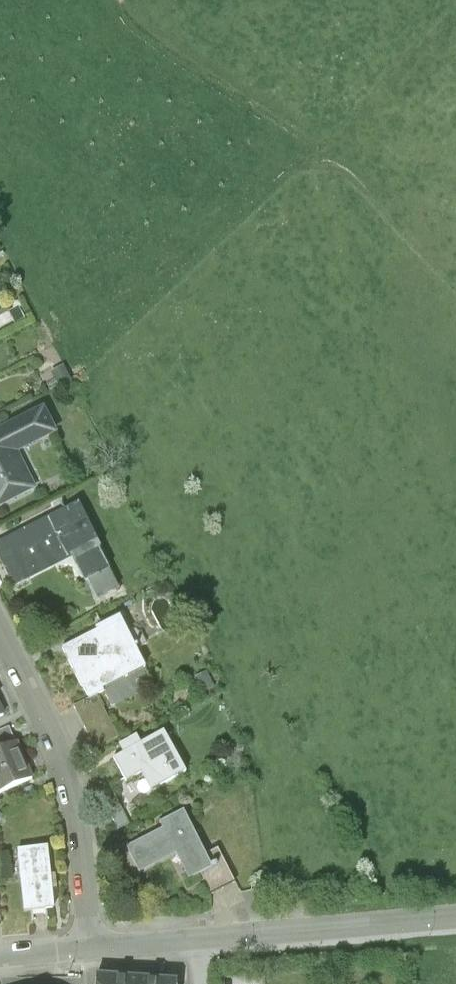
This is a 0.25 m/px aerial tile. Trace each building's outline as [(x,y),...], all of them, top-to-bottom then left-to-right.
[(33,491),(15,454),(55,434),(44,412),(0,434),(0,507),(33,491)] [(0,545),(0,563),(13,590),(28,583),(25,577),(75,553),(89,583),(110,573),(95,543),(97,542),(79,506),(0,545)] [(119,620),(101,629),(103,632),(62,653),(82,692),(121,672),(126,681),(145,672),(136,654),(128,638),(119,620)] [(141,637),(139,638),(137,633),(128,638),(136,654),(147,648),(141,637)] [(0,733),(0,751),(15,745),(8,729),(0,733)] [(172,782),(151,742),(113,762),(125,785),(144,775),(154,792),(172,782)] [(32,780),(16,745),(15,745),(0,751),(0,794),(32,780)] [(119,806),(107,812),(117,833),(129,827),(119,806)] [(205,858),(183,815),(160,827),(163,833),(126,851),(137,872),(178,851),(193,881),(199,879),(212,872),(205,858)] [(48,850),(19,853),(25,913),(32,913),(32,916),(47,915),(47,911),(54,910),(48,850)] [(218,852),(205,858),(212,872),(199,879),(209,899),(235,885),(218,852)]
